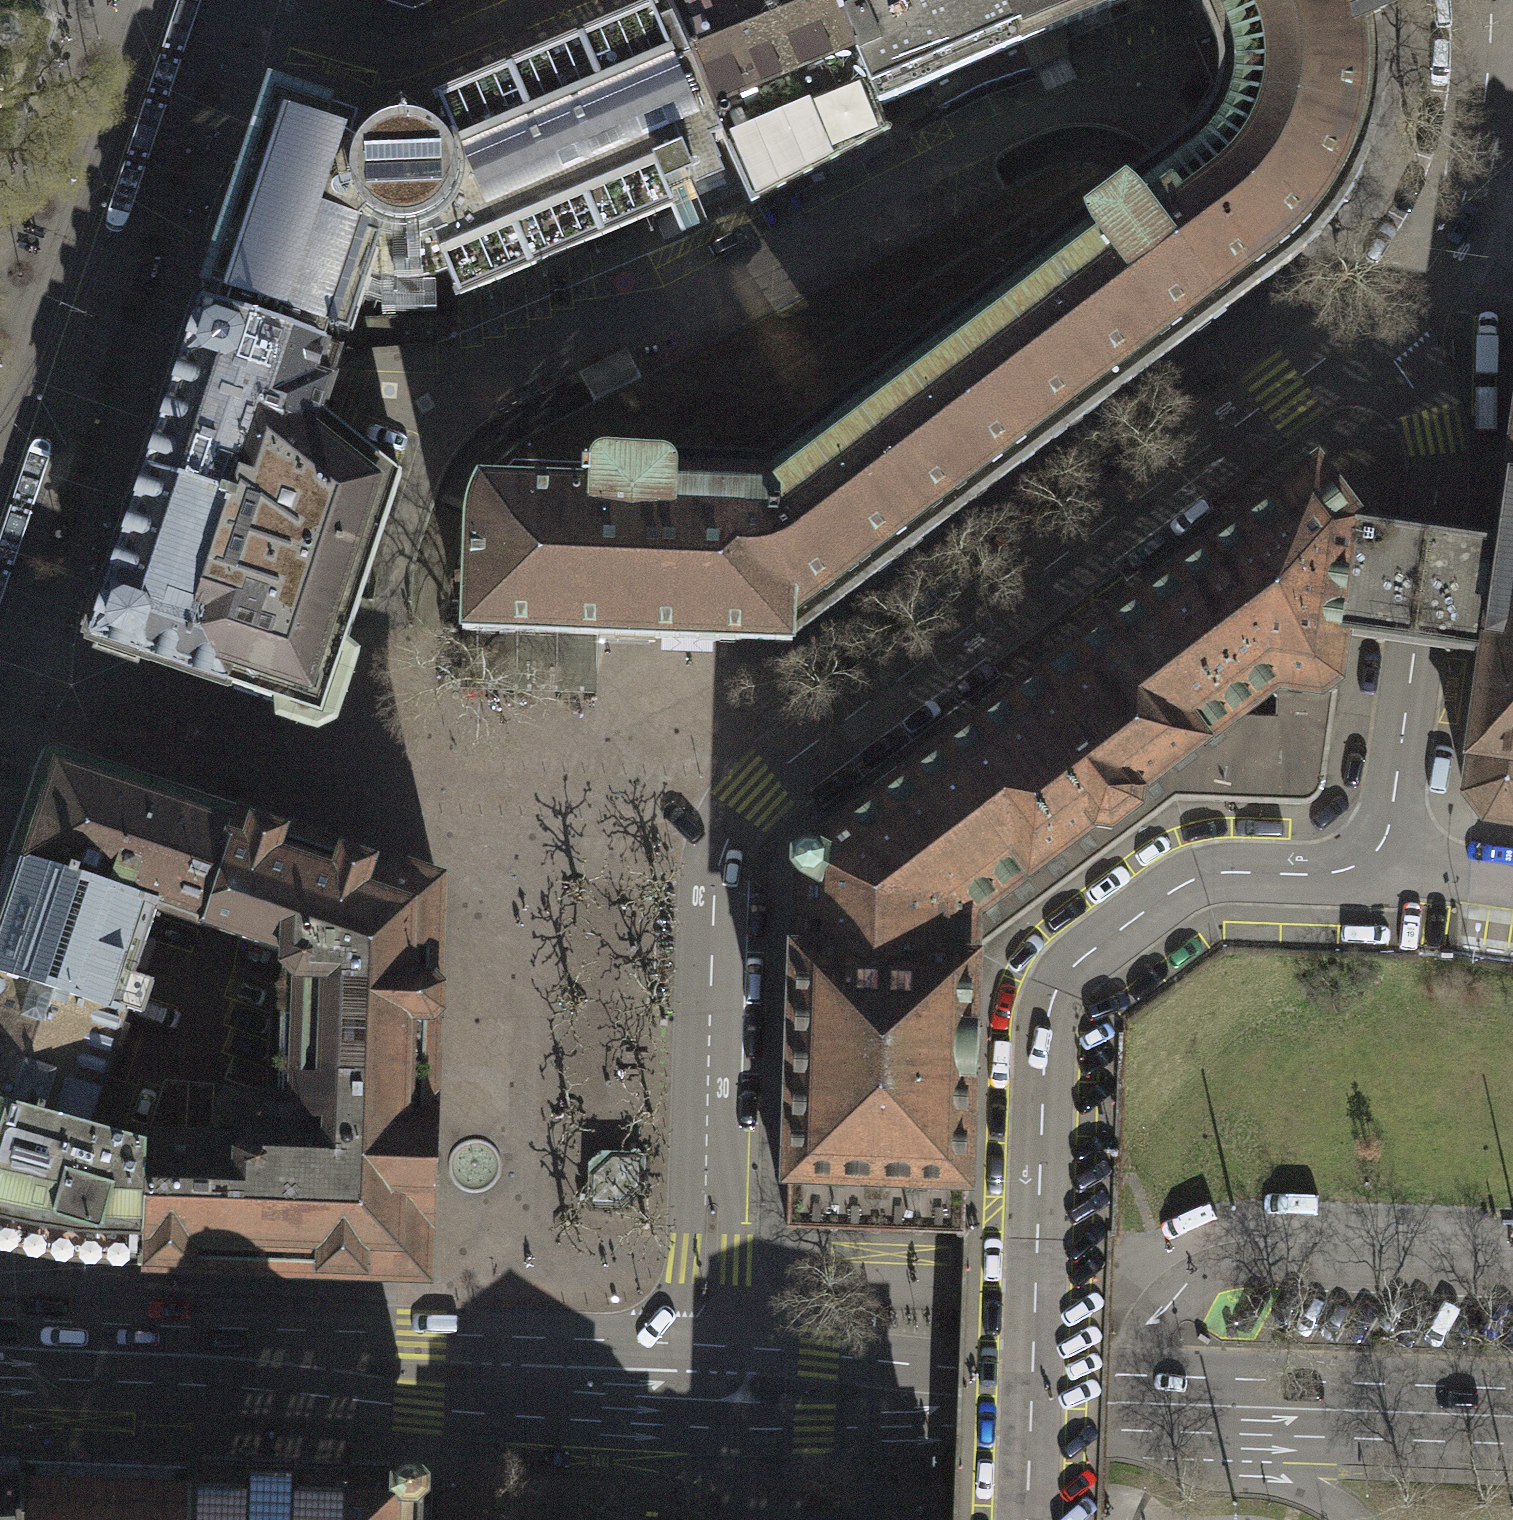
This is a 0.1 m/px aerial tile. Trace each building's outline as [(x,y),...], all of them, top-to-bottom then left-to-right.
[(837,0),(674,0),(666,3),(671,17),(723,138),(752,205),(768,197),(891,132),(879,105),(855,51),(857,46),(837,0)] [(1000,0),(837,0),(857,46),(855,51),(879,105),(928,83),(938,107),(983,84),(1030,69),(1000,0)] [(1030,69),(1067,53),(1066,39),(1065,25),(1127,0),(1000,0),(1030,69)] [(1230,309),(1254,290),(1269,278),(1316,238),(1342,205),(1361,170),(1375,127),(1379,80),(1379,38),(1373,9),(1384,4),(1382,0),(1208,0),(1200,6),(1208,24),(1216,41),(1220,63),(1220,80),(1216,101),(1202,124),(1170,149),(1155,161),(1141,172),(1129,181),(1137,187),(1230,309)] [(723,138),(671,17),(656,23),(651,9),(435,102),(451,138),(447,143),(434,130),(418,121),(403,119),(387,123),(374,130),(364,137),(356,147),(349,143),(358,117),(270,88),(234,194),(203,288),(218,293),(213,306),(322,343),(327,330),(347,336),(352,320),(360,295),(366,276),(381,281),(396,284),(413,284),(423,282),(429,281),(447,275),(456,296),(579,244),(670,205),(664,187),(690,177),(695,189),(703,185),(722,177),(709,143),(723,138)] [(465,525),(462,632),(634,637),(792,643),(848,600),(975,504),(1070,431),(1184,344),(1230,309),(1137,187),(1129,181),(1114,172),(1097,169),(1079,165),(1062,165),(1041,169),(1031,174),(997,192),(962,210),(634,382),(622,388),(586,406),(543,430),(526,439),(512,449),(501,459),(492,469),(484,481),(476,481),(471,495),(467,511),(465,525)] [(322,343),(213,306),(199,301),(188,334),(144,470),(264,510),(281,460),(298,465),(316,412),(321,413),(332,379),(341,350),(322,343)] [(634,382),(618,350),(606,356),(570,374),(572,380),(586,406),(622,388),(634,382)] [(1496,542),(1480,540),(1430,533),(1377,525),(1358,522),(1342,636),(1358,638),(1415,646),(1462,652),(1480,655),(1462,794),(1481,822),(1512,826),(1512,407),(1496,542)] [(264,510),(144,470),(135,494),(107,578),(87,641),(274,703),(275,720),(318,734),(337,723),(360,654),(346,643),(352,628),(360,600),(401,476),(360,444),(335,425),(321,413),(316,412),(298,465),(281,460),(264,510)] [(786,1229),(826,1231),(964,1236),(970,1213),(974,980),(975,950),(1037,904),(1177,798),(1307,803),(1314,800),(1320,792),(1322,781),(1329,729),(1342,636),(1358,522),(1315,466),(1191,560),(1009,697),(798,856),(792,1043),(786,1229)] [(199,924),(235,816),(49,751),(12,859),(157,908),(199,924)] [(145,1143),(142,1266),(281,1271),(423,1274),(438,883),(337,850),(259,823),(235,816),(199,924),(221,930),(283,948),(279,1096),(246,1096),(244,1101),(232,1096),(224,1116),(235,1121),(234,1138),(145,1136),(145,1143)] [(12,859),(0,896),(0,973),(121,1012),(157,908),(12,859)] [(0,973),(0,1103),(85,1126),(121,1012),(0,973)] [(32,1256),(73,1262),(120,1266),(124,1264),(126,1263),(128,1261),(129,1259),(133,1259),(137,1259),(137,1266),(142,1266),(145,1143),(85,1126),(0,1103),(0,1249),(32,1256)] [(589,1204),(620,1205),(641,1186),(642,1154),(610,1153),(590,1172),(589,1204)] [(14,1459),(0,1460),(0,1519),(18,1519),(14,1459)] [(14,1459),(18,1519),(187,1519),(189,1468),(14,1459)] [(414,1476),(189,1468),(187,1519),(413,1519),(414,1476)]
